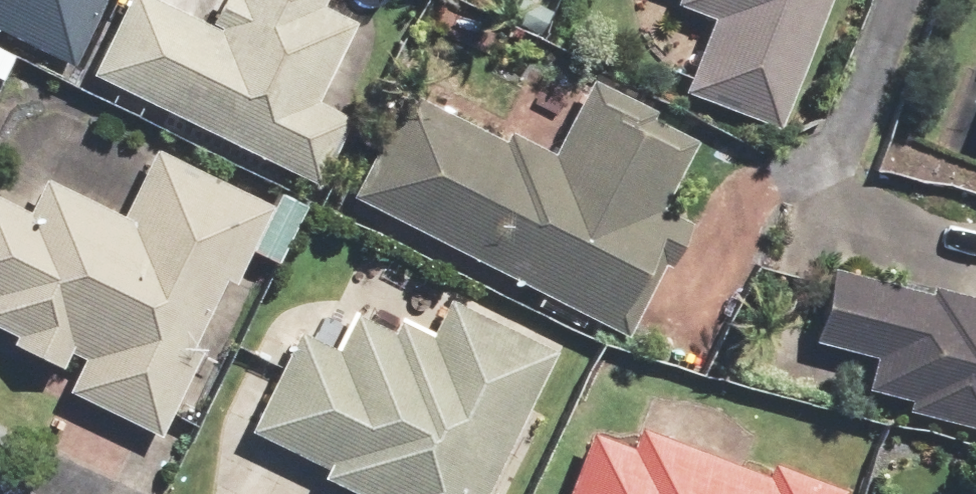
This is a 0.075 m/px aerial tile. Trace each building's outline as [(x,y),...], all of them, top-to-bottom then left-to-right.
[(70,68),(104,0),(0,0),(0,34),(70,68)] [(85,74),(315,187),(351,116),(321,101),(360,22),(320,2),(321,0),(214,0),(203,22),(158,0),(121,0),(85,74)] [(777,127),(826,0),(670,0),(670,1),(705,15),(677,88),(777,127)] [(405,83),(347,199),(625,336),(683,220),(651,204),(691,123),(589,73),(549,154),(405,83)] [(966,103),(975,107),(975,78),(966,103)] [(158,437),(270,206),(150,149),(120,211),(42,173),(25,208),(0,196),(0,331),(74,366),(62,391),(158,437)] [(975,423),(975,299),(833,261),(811,344),(871,360),(862,393),(975,423)] [(556,349),(445,295),(438,310),(406,294),(388,330),(311,293),(239,439),(351,493),(485,493),(556,349)] [(846,486),(767,456),(762,471),(634,423),(628,439),(586,424),(560,493),(843,493),(846,486)]
